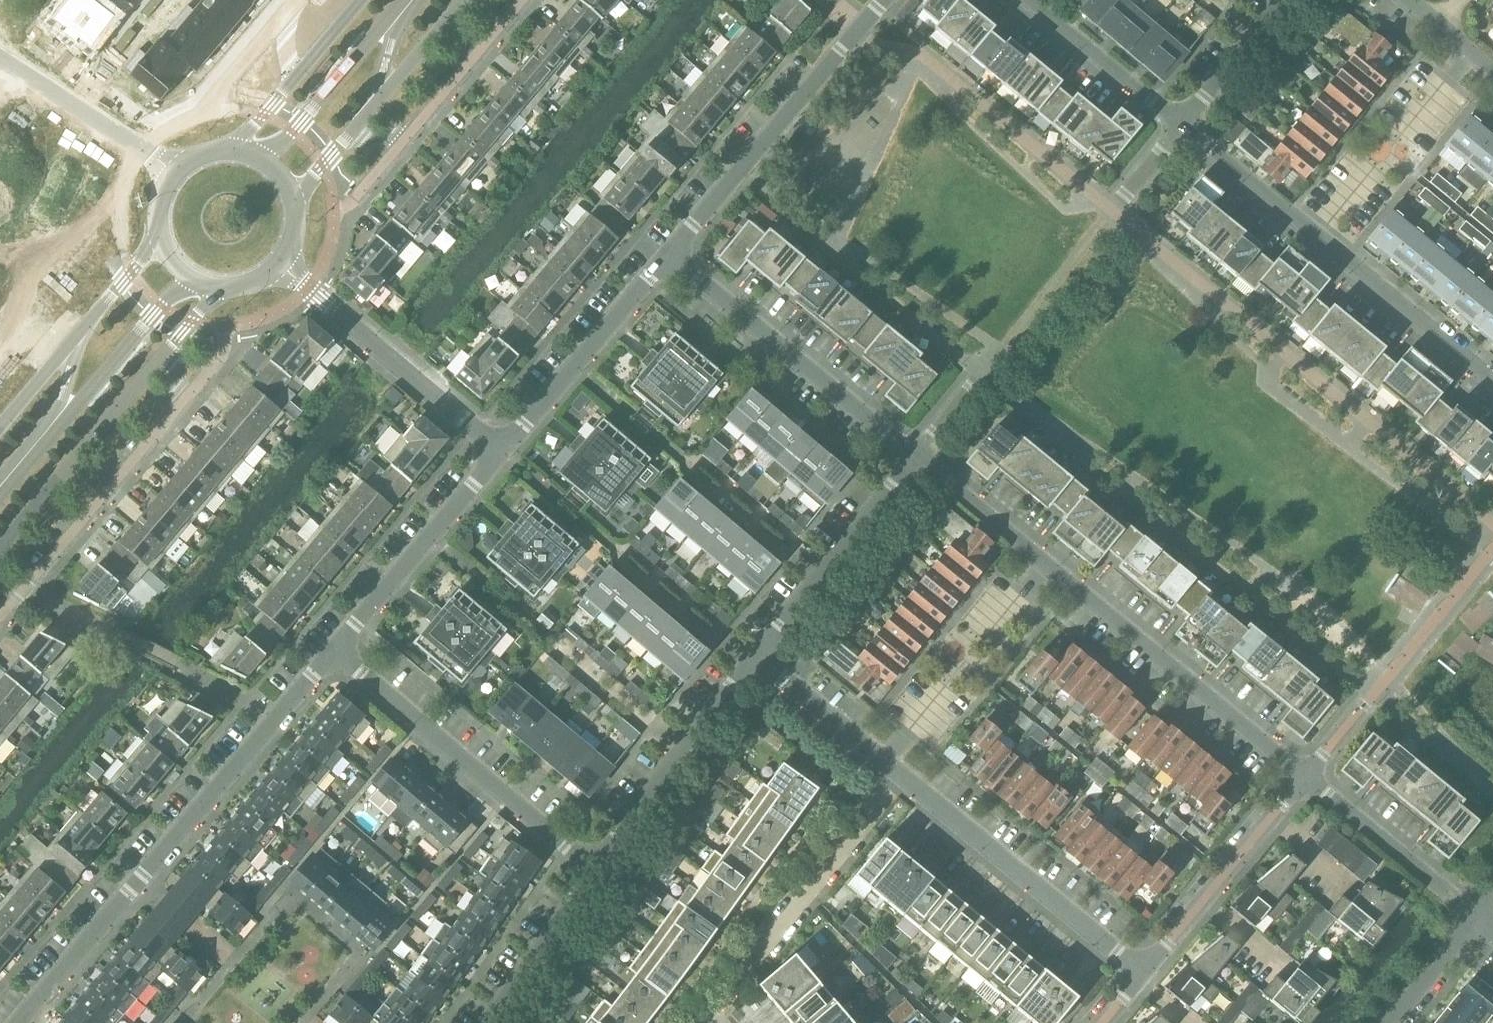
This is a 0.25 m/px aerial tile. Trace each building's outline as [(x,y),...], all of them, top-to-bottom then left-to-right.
[(53,20),(63,27),(60,31),(69,38),(99,0),(68,0),(53,20)] [(69,38),(79,46),(82,42),(91,49),(122,9),(110,0),(99,0),(69,38)] [(150,4),(156,9),(163,0),(153,0),(150,4)] [(194,12),(225,39),(239,22),(213,0),(204,0),(195,12),(194,12)] [(239,22),(253,6),(246,0),(213,0),(239,22)] [(619,0),(578,0),(579,1),(580,1),(600,17),(599,18),(602,20),(619,0)] [(755,35),(755,36),(775,53),(810,11),(797,0),(785,0),(755,35)] [(958,5),(962,0),(930,0),(923,10),(939,23),(940,24),(957,4),(958,5)] [(1119,0),(1091,0),(1081,12),(1097,26),(1119,0)] [(1113,39),(1137,10),(1124,0),(1119,0),(1097,26),(1113,39)] [(588,30),(599,18),(600,17),(580,1),(579,1),(556,28),(590,57),(594,53),(585,46),(594,35),(588,30)] [(150,4),(142,13),(148,18),(156,9),(150,4)] [(957,4),(940,24),(939,23),(935,28),(953,43),(974,18),(958,5),(957,4)] [(187,5),(173,23),(211,55),(225,39),(194,12),(195,12),(187,5)] [(1330,25),(1360,50),(1360,49),(1378,64),(1378,63),(1390,48),(1380,39),(1343,9),(1330,25)] [(1128,52),(1152,24),(1137,10),(1113,39),(1128,52)] [(1209,25),(1214,19),(1204,10),(1198,16),(1209,25)] [(974,18),(953,43),(969,57),(990,32),(974,18)] [(1320,19),(1313,28),(1322,36),(1330,26),(1320,19)] [(173,23),(158,40),(159,41),(160,40),(191,67),(190,67),(196,73),(211,55),(173,23)] [(1128,52),(1144,65),(1168,37),(1152,24),(1128,52)] [(744,25),(730,42),(762,69),(775,53),(755,36),(755,35),(744,25)] [(556,28),(533,55),(557,76),(578,53),(587,61),(590,57),(556,28)] [(130,29),(123,38),(129,43),(136,34),(130,29)] [(990,32),(969,57),(986,71),(1007,45),(990,32)] [(1188,53),(1168,37),(1144,65),(1160,79),(1173,64),(1177,67),(1188,53)] [(123,38),(116,48),(122,53),(129,43),(123,38)] [(147,56),(146,57),(177,83),(190,67),(191,67),(160,40),(159,41),(147,56)] [(1303,40),(1297,47),(1306,55),(1312,47),(1303,40)] [(730,42),(717,57),(749,84),(762,69),(730,42)] [(1007,45),(986,71),(1003,84),(1024,59),(1007,45)] [(1296,47),(1288,58),(1298,66),(1306,55),(1297,48),(1296,47)] [(1390,73),(1378,63),(1378,64),(1360,49),(1360,50),(1348,64),(1377,88),(1390,73)] [(139,50),(123,69),(162,101),(177,83),(146,57),(147,56),(139,50)] [(557,76),(533,55),(510,83),(543,112),(547,107),(536,99),(557,76)] [(717,57),(704,73),(736,100),(749,84),(717,57)] [(1019,98),(1040,73),(1024,59),(1003,84),(1019,98)] [(1365,103),(1377,88),(1348,64),(1336,79),(1365,103)] [(1273,77),(1282,84),(1288,77),(1279,69),(1273,77)] [(704,73),(690,88),(723,115),(736,100),(704,73)] [(1036,112),(1057,86),(1040,73),(1019,98),(1036,112)] [(1273,77),(1265,86),(1274,94),(1282,84),(1273,77)] [(1365,103),(1336,79),(1324,94),(1353,118),(1365,103)] [(510,83),(486,110),(507,127),(517,115),(519,117),(529,106),(540,115),(543,112),(510,83)] [(1053,125),(1074,100),(1057,86),(1036,112),(1053,125)] [(690,88),(677,104),(709,131),(723,115),(690,88)] [(1341,133),(1353,118),(1324,94),(1312,109),(1341,133)] [(1248,106),(1258,114),(1264,107),(1254,99),(1248,106)] [(1070,139),(1090,114),(1074,100),(1053,125),(1070,139)] [(696,147),(709,131),(677,104),(665,119),(664,119),(696,147)] [(0,109),(0,152),(42,178),(48,168),(53,172),(37,198),(21,217),(52,244),(71,222),(103,168),(47,133),(45,136),(33,129),(35,126),(2,106),(0,109)] [(1248,106),(1242,114),(1252,121),(1258,114),(1248,106)] [(1107,127),(1091,148),(1092,149),(1111,164),(1132,139),(1142,126),(1129,115),(1121,109),(1106,127),(1107,127)] [(1329,147),(1341,133),(1312,109),(1299,123),(1329,147)] [(486,110),(463,138),(497,167),(500,163),(493,156),(513,132),(507,127),(486,110)] [(650,136),(682,163),(696,147),(664,119),(665,119),(654,110),(640,127),(650,136)] [(1107,127),(1106,127),(1090,114),(1070,139),(1087,154),(1092,149),(1091,148),(1107,127)] [(1446,145),(1467,163),(1491,133),(1470,116),(1446,145)] [(1329,147),(1299,123),(1287,138),(1317,162),(1329,147)] [(1280,183),(1292,168),(1293,168),(1275,153),(1276,152),(1246,128),(1232,144),(1269,174),(1280,183)] [(1491,133),(1467,163),(1487,179),(1492,172),(1492,135),(1491,133)] [(650,136),(638,151),(637,151),(666,176),(669,179),(682,163),(650,136)] [(463,138),(440,165),(460,182),(460,183),(466,188),(486,164),(494,170),(497,167),(463,138)] [(1304,178),(1317,162),(1287,138),(1276,152),(1275,153),(1293,168),(1292,168),(1304,178)] [(535,139),(530,145),(537,152),(543,146),(535,139)] [(648,198),(666,176),(637,151),(638,151),(637,150),(618,173),(648,198)] [(416,192),(450,222),(454,218),(446,211),(456,200),(449,195),(460,183),(460,182),(440,165),(416,192)] [(603,199),(596,207),(619,226),(626,218),(628,220),(648,198),(618,173),(599,196),(603,199)] [(1450,184),(1437,173),(1430,182),(1442,193),(1450,184)] [(1171,214),(1190,229),(1191,230),(1208,211),(1209,211),(1224,193),(1221,191),(1202,175),(1192,188),(1171,214)] [(1462,194),(1450,184),(1442,193),(1455,203),(1462,194)] [(1418,197),(1430,207),(1438,198),(1425,188),(1418,197)] [(0,190),(0,200),(4,204),(10,197),(1,189),(0,190)] [(447,225),(450,222),(416,192),(394,219),(393,220),(412,236),(412,237),(419,243),(440,219),(447,225)] [(10,197),(4,204),(14,211),(19,205),(10,197)] [(1450,208),(1438,198),(1430,207),(1443,217),(1450,208)] [(1470,215),(1483,226),(1490,217),(1477,206),(1470,215)] [(618,239),(613,234),(619,226),(596,207),(590,214),(586,211),(572,228),(604,255),(618,239)] [(1368,240),(1389,257),(1413,228),(1392,210),(1368,240)] [(1191,230),(1190,229),(1186,235),(1203,249),(1224,224),(1209,211),(1208,211),(1191,230)] [(555,226),(560,221),(550,213),(546,219),(555,226)] [(744,217),(738,225),(743,229),(749,221),(744,217)] [(1492,234),(1492,219),(1490,217),(1483,226),(1492,234)] [(392,218),(357,260),(385,283),(384,283),(387,286),(405,263),(396,255),(412,237),(412,236),(393,220),(394,219),(392,218)] [(767,236),(765,235),(749,221),(743,229),(718,259),(736,274),(751,256),(750,256),(767,236)] [(1458,230),(1471,240),(1478,231),(1466,221),(1458,230)] [(1203,249),(1220,263),(1241,238),(1224,224),(1203,249)] [(572,228),(559,243),(591,271),(604,255),(572,228)] [(1434,244),(1413,228),(1389,257),(1410,274),(1434,244)] [(750,256),(751,256),(767,269),(788,244),(770,229),(765,235),(767,236),(750,256)] [(1491,241),(1478,231),(1471,240),(1483,250),(1491,241)] [(1241,238),(1220,263),(1237,277),(1258,251),(1241,238)] [(559,243),(546,259),(578,286),(591,271),(559,243)] [(784,283),(804,258),(788,244),(767,269),(784,283)] [(1410,274),(1430,290),(1454,261),(1434,244),(1410,274)] [(1258,285),(1259,286),(1277,301),(1298,276),(1309,263),(1291,249),(1288,246),(1273,264),(1274,265),(1258,285)] [(1274,265),(1273,264),(1258,251),(1237,277),(1255,291),(1259,286),(1258,285),(1274,265)] [(821,272),(804,258),(784,283),(800,297),(821,272)] [(546,259),(533,275),(565,302),(578,286),(546,259)] [(384,283),(385,283),(357,260),(340,280),(368,303),(384,283)] [(1430,290),(1450,307),(1474,277),(1454,261),(1430,290)] [(1314,297),(1315,298),(1329,280),(1330,280),(1327,278),(1309,263),(1298,276),(1277,301),(1296,316),(1297,317),(1314,297)] [(817,311),(838,285),(821,272),(800,297),(817,311)] [(533,275),(520,290),(552,317),(565,302),(533,275)] [(1470,324),(1492,296),(1492,293),(1474,277),(1450,307),(1470,324)] [(12,290),(0,280),(0,305),(12,290)] [(834,324),(854,299),(838,285),(817,311),(834,324)] [(539,333),(552,317),(520,290),(507,305),(539,333)] [(1491,340),(1492,337),(1492,296),(1470,324),(1491,340)] [(1297,317),(1296,316),(1292,322),(1309,336),(1330,311),(1315,298),(1314,297),(1297,317)] [(850,338),(871,313),(854,299),(834,324),(850,338)] [(502,301),(488,319),(504,332),(525,349),(539,333),(507,306),(507,305),(502,301)] [(1330,311),(1309,336),(1326,350),(1347,325),(1330,311)] [(867,352),(888,327),(871,313),(850,338),(867,352)] [(391,330),(395,325),(396,324),(385,315),(380,321),(391,330)] [(307,319),(290,339),(318,362),(318,361),(335,342),(307,319)] [(1347,325),(1326,350),(1343,364),(1363,338),(1347,325)] [(884,365),(905,340),(888,327),(867,352),(884,365)] [(499,380),(525,349),(504,332),(497,341),(487,333),(469,355),(471,357),(499,380)] [(647,356),(677,381),(701,353),(700,352),(699,354),(676,334),(659,354),(652,349),(647,356)] [(1380,352),(1363,338),(1343,364),(1359,377),(1380,352)] [(285,387),(285,386),(293,378),(302,386),(321,363),(318,361),(318,362),(290,339),(264,369),(285,387)] [(900,379),(917,359),(918,360),(922,355),(905,340),(884,365),(899,378),(900,379)] [(1381,386),(1382,387),(1400,402),(1421,377),(1432,364),(1419,353),(1411,347),(1396,365),(1397,366),(1381,386)] [(356,355),(350,350),(346,354),(352,360),(356,355)] [(1380,352),(1359,377),(1377,392),(1382,387),(1381,386),(1397,366),(1396,365),(1380,352)] [(701,353),(677,381),(707,406),(712,400),(706,395),(723,375),(700,355),(701,353)] [(652,409),(653,409),(677,381),(647,356),(641,362),(647,368),(630,388),(654,407),(652,409)] [(471,357),(455,376),(482,400),(499,380),(471,357)] [(900,379),(899,378),(884,396),(887,399),(906,414),(916,401),(937,376),(918,360),(917,359),(900,379)] [(1400,402),(1419,417),(1420,418),(1436,398),(1437,399),(1452,381),(1447,377),(1432,364),(1421,377),(1400,402)] [(285,387),(264,369),(250,386),(252,387),(281,412),(282,411),(296,395),(285,386),(285,387)] [(701,413),(707,406),(677,381),(653,409),(653,410),(655,408),(678,428),(695,408),(701,413)] [(252,387),(239,403),(271,430),(285,413),(282,411),(281,412),(252,387)] [(744,433),(768,405),(752,391),(728,419),(744,433)] [(1420,418),(1419,417),(1414,422),(1432,437),(1453,412),(1437,399),(1436,398),(1420,418)] [(239,403),(226,418),(258,445),(271,430),(239,403)] [(744,433),(760,446),(784,418),(768,405),(744,433)] [(1432,437),(1449,451),(1469,425),(1453,412),(1432,437)] [(431,460),(448,440),(421,416),(404,436),(431,460)] [(258,445),(226,418),(212,434),(244,461),(258,445)] [(760,446),(776,459),(799,431),(784,418),(760,446)] [(575,441),(605,466),(629,438),(628,437),(627,439),(604,419),(587,440),(580,434),(575,441)] [(987,481),(1002,463),(1001,462),(1018,442),(1016,441),(997,425),(976,450),(966,463),(984,478),(987,481)] [(1469,425),(1449,451),(1465,464),(1486,439),(1469,425)] [(815,444),(799,431),(776,459),(791,473),(815,444)] [(212,434),(199,449),(231,476),(244,461),(212,434)] [(431,460),(404,436),(402,434),(383,456),(393,464),(386,472),(385,473),(405,490),(431,460)] [(1002,463),(1018,476),(1039,450),(1021,436),(1016,441),(1018,442),(1001,462),(1002,463)] [(629,438),(605,466),(635,492),(640,485),(634,480),(651,460),(628,440),(629,438)] [(1486,439),(1465,464),(1483,479),(1488,474),(1487,473),(1492,465),(1492,445),(1486,439)] [(580,494),(581,494),(605,466),(575,441),(569,447),(575,453),(558,473),(582,492),(580,494)] [(831,457),(815,444),(791,473),(807,486),(831,457)] [(199,449),(186,465),(218,492),(231,476),(199,449)] [(1018,476),(1034,489),(1055,464),(1039,450),(1018,476)] [(705,457),(716,466),(721,460),(710,451),(705,457)] [(847,471),(831,457),(807,486),(827,503),(838,489),(834,486),(847,471)] [(732,469),(721,460),(716,466),(727,475),(732,469)] [(1072,478),(1055,464),(1034,489),(1051,503),(1072,478)] [(186,465),(173,480),(205,507),(218,492),(186,465)] [(629,498),(635,492),(605,466),(581,494),(581,495),(583,493),(606,513),(623,493),(629,498)] [(405,490),(385,473),(386,472),(381,468),(367,485),(392,506),(405,490)] [(736,483),(747,493),(752,486),(742,477),(736,483)] [(1068,517),(1084,497),(1085,498),(1090,492),(1072,478),(1051,503),(1067,516),(1068,517)] [(360,479),(346,495),(378,522),(392,506),(367,485),(360,479)] [(173,480),(160,496),(192,523),(205,507),(173,480)] [(656,508),(672,522),(696,494),(680,480),(656,508)] [(763,495),(752,486),(747,493),(758,502),(763,495)] [(712,507),(696,494),(672,522),(688,535),(712,507)] [(346,495),(333,511),(365,538),(378,522),(346,495)] [(160,496),(146,512),(178,539),(192,523),(160,496)] [(1052,534),(1073,551),(1104,513),(1085,498),(1084,497),(1068,517),(1067,516),(1052,534)] [(768,510),(778,519),(784,513),(773,503),(768,510)] [(503,526),(533,551),(557,523),(556,523),(555,524),(532,505),(515,525),(508,519),(503,526)] [(981,559),(993,544),(982,535),(946,505),(932,521),(962,546),(963,545),(980,560),(981,559)] [(728,520),(712,507),(688,535),(704,549),(728,520)] [(333,511),(320,526),(352,553),(365,538),(333,511)] [(146,512),(133,527),(165,554),(178,539),(146,512)] [(1122,528),(1104,513),(1073,551),(1093,568),(1108,550),(1107,549),(1123,529),(1122,528)] [(743,533),(728,520),(704,549),(719,562),(743,533)] [(787,527),(798,537),(804,530),(794,520),(788,527),(787,527)] [(912,529),(921,536),(927,529),(918,521),(912,529)] [(557,523),(533,551),(563,577),(568,570),(562,565),(579,545),(556,525),(557,523)] [(1108,550),(1124,563),(1145,537),(1127,523),(1122,528),(1123,529),(1107,549),(1108,550)] [(320,526),(307,542),(339,569),(352,553),(320,526)] [(508,579),(509,580),(533,551),(503,526),(497,533),(503,538),(486,558),(510,578),(508,579)] [(119,541),(149,568),(152,570),(165,554),(133,527),(120,542),(119,541)] [(915,544),(921,536),(912,529),(906,536),(915,544)] [(759,547),(743,533),(719,562),(735,575),(759,547)] [(1161,551),(1145,537),(1124,563),(1140,576),(1161,551)] [(633,546),(644,556),(649,549),(639,540),(633,546)] [(119,541),(105,558),(125,575),(125,576),(135,584),(149,568),(119,541)] [(307,542),(294,557),(326,585),(339,569),(307,542)] [(986,564),(981,559),(980,560),(963,545),(962,546),(950,560),(974,579),(986,564)] [(775,561),(759,547),(735,575),(755,592),(766,579),(762,576),(775,561)] [(660,558),(649,549),(644,556),(655,565),(660,558)] [(563,577),(533,551),(509,580),(511,578),(534,598),(551,578),(557,583),(563,577)] [(887,558),(897,566),(903,558),(894,551),(887,558)] [(1140,576),(1157,590),(1178,565),(1161,551),(1140,576)] [(294,557),(280,573),(312,600),(326,585),(294,557)] [(125,575),(105,558),(74,594),(111,612),(127,592),(118,584),(125,576),(125,575)] [(891,573),(897,566),(887,558),(881,566),(891,573)] [(974,579),(950,560),(938,575),(962,594),(974,579)] [(1195,578),(1178,565),(1157,590),(1174,604),(1195,578)] [(665,573),(675,582),(680,576),(670,567),(665,573)] [(585,596),(602,610),(626,582),(609,568),(585,596)] [(142,579),(150,587),(158,578),(149,570),(142,579)] [(299,616),(312,600),(280,573),(267,589),(299,616)] [(950,609),(962,594),(938,575),(926,590),(950,609)] [(691,585),(680,576),(675,582),(686,591),(691,585)] [(1212,593),(1195,578),(1174,604),(1189,617),(1190,617),(1207,597),(1208,598),(1212,593)] [(863,588),(872,596),(878,588),(869,581),(863,588)] [(641,595),(626,582),(602,610),(617,623),(641,595)] [(436,605),(443,597),(431,586),(423,596),(435,606),(436,605)] [(866,603),(872,596),(863,588),(857,595),(866,603)] [(286,632),(299,616),(267,589),(254,605),(261,611),(286,632)] [(435,606),(431,611),(461,636),(485,608),(484,608),(483,609),(459,590),(442,610),(436,605),(435,606)] [(926,590),(914,605),(937,624),(950,609),(926,590)] [(701,593),(696,599),(695,600),(706,609),(712,602),(701,593)] [(657,608),(641,595),(617,623),(633,637),(657,608)] [(1175,634),(1195,651),(1227,613),(1208,598),(1207,597),(1190,617),(1189,617),(1175,634)] [(733,619),(712,602),(706,609),(727,626),(733,619)] [(253,618),(260,610),(254,605),(253,604),(246,612),(253,618)] [(925,639),(937,624),(914,605),(902,620),(925,639)] [(485,608),(461,636),(491,662),(496,655),(490,650),(507,630),(484,610),(485,609),(485,608)] [(672,621),(657,608),(633,637),(649,650),(672,621)] [(845,610),(839,618),(848,625),(854,618),(845,610)] [(247,627),(251,631),(252,630),(272,648),(286,632),(261,611),(247,627)] [(437,665),(461,636),(431,611),(425,618),(431,623),(414,643),(438,663),(436,664),(437,665)] [(1216,668),(1231,651),(1230,650),(1246,630),(1245,629),(1227,613),(1195,651),(1216,668)] [(842,633),(848,625),(839,618),(833,625),(842,633)] [(913,653),(925,639),(902,620),(890,634),(913,653)] [(688,635),(672,621),(649,650),(664,663),(688,635)] [(1231,651),(1246,663),(1267,638),(1249,623),(1245,629),(1246,630),(1230,650),(1231,651)] [(563,634),(574,644),(579,637),(568,628),(563,634)] [(272,648),(252,630),(251,631),(244,639),(235,631),(210,661),(246,679),(272,648)] [(41,633),(6,675),(27,692),(27,691),(43,673),(52,681),(78,651),(41,633)] [(69,642),(82,648),(89,640),(76,634),(69,642)] [(901,668),(913,653),(890,634),(877,649),(901,668)] [(704,648),(688,635),(664,663),(684,680),(695,667),(692,664),(704,648)] [(491,662),(461,636),(437,665),(439,664),(462,683),(479,663),(485,668),(491,662)] [(590,646),(579,637),(574,644),(584,653),(590,646)] [(1284,652),(1267,638),(1246,663),(1263,677),(1284,652)] [(870,694),(882,679),(883,678),(865,664),(866,663),(836,639),(822,655),(859,685),(870,694)] [(1048,676),(1062,687),(1087,658),(1071,645),(1056,664),(1056,665),(1047,675),(1048,676)] [(888,684),(901,668),(877,649),(866,663),(865,664),(883,678),(882,679),(888,684)] [(1033,695),(1048,676),(1047,675),(1056,665),(1056,664),(1041,652),(1036,658),(1016,681),(1033,695)] [(1263,677),(1280,691),(1301,666),(1284,652),(1263,677)] [(594,661),(604,670),(610,664),(599,655),(594,661)] [(544,663),(555,672),(560,666),(549,657),(544,663)] [(1087,658),(1062,687),(1077,700),(1101,670),(1087,658)] [(621,673),(610,664),(604,670),(615,679),(621,673)] [(522,666),(508,667),(504,672),(516,682),(526,670),(522,666)] [(565,681),(571,675),(560,666),(555,672),(565,681)] [(1296,704),(1313,684),(1314,685),(1318,680),(1303,667),(1301,666),(1280,691),(1295,704),(1296,704)] [(1077,700),(1092,712),(1116,682),(1101,670),(1077,700)] [(27,692),(6,675),(0,682),(0,701),(23,720),(31,727),(34,722),(27,716),(39,701),(27,691),(27,692)] [(636,696),(641,690),(631,681),(625,687),(636,696)] [(1116,682),(1092,712),(1106,723),(1107,724),(1129,698),(1132,695),(1116,682)] [(575,689),(586,698),(591,692),(580,683),(575,689)] [(1293,706),(1281,722),(1280,722),(1283,724),(1302,740),(1313,727),(1333,701),(1314,685),(1313,684),(1296,704),(1295,704),(1293,706)] [(491,713),(508,727),(532,699),(515,685),(491,713)] [(596,707),(602,701),(591,692),(586,698),(596,707)] [(337,695),(323,712),(349,734),(349,735),(356,741),(371,724),(337,695)] [(65,709),(49,696),(42,704),(58,718),(65,709)] [(1029,696),(1022,705),(1030,712),(1038,703),(1029,696)] [(656,714),(662,707),(651,698),(645,704),(656,714)] [(1144,710),(1129,698),(1107,724),(1106,723),(1104,727),(1120,740),(1144,710)] [(547,712),(532,699),(508,727),(523,741),(547,712)] [(154,746),(174,764),(213,717),(177,700),(160,720),(170,728),(154,746)] [(8,739),(19,725),(23,720),(0,701),(0,732),(8,739)] [(1037,718),(1052,730),(1060,720),(1045,707),(1037,718)] [(617,725),(622,718),(611,709),(606,715),(617,725)] [(970,738),(985,751),(994,741),(1010,722),(994,709),(975,732),(970,738)] [(1018,709),(1010,719),(1026,732),(1034,723),(1018,709)] [(323,712),(310,727),(336,750),(337,749),(349,735),(349,734),(323,712)] [(523,741),(539,754),(563,725),(547,712),(523,741)] [(1167,729),(1152,717),(1128,746),(1144,759),(1146,756),(1167,729)] [(762,721),(755,732),(762,737),(769,727),(762,721)] [(554,767),(578,738),(563,725),(539,754),(554,767)] [(635,740),(640,734),(629,725),(624,731),(635,740)] [(1059,736),(1067,742),(1074,733),(1067,726),(1059,736)] [(1146,756),(1161,768),(1185,739),(1170,726),(1167,729),(1146,756)] [(337,749),(336,750),(310,727),(297,743),(330,771),(344,755),(337,749)] [(1042,729),(1034,739),(1040,744),(1048,734),(1042,729)] [(1082,739),(1074,733),(1067,742),(1075,749),(1082,739)] [(1376,770),(1377,768),(1392,750),(1391,749),(1372,733),(1351,758),(1340,771),(1359,786),(1362,789),(1372,776),(1377,770),(1376,770)] [(27,751),(34,742),(26,736),(19,745),(27,751)] [(554,767),(570,780),(594,752),(578,738),(554,767)] [(155,786),(174,764),(154,746),(145,739),(126,762),(155,786)] [(1161,768),(1175,780),(1200,751),(1185,739),(1161,768)] [(1056,740),(1048,750),(1055,756),(1063,747),(1056,740)] [(969,770),(984,782),(1009,753),(994,741),(985,751),(969,770)] [(284,758),(310,781),(317,787),(318,786),(330,771),(297,743),(284,758)] [(1395,743),(1391,749),(1392,750),(1377,768),(1376,770),(1377,770),(1372,776),(1388,789),(1393,783),(1413,758),(1395,743)] [(386,745),(376,756),(382,762),(392,750),(386,745)] [(1071,753),(1063,747),(1055,756),(1063,762),(1071,753)] [(25,766),(31,759),(21,751),(18,754),(20,756),(18,759),(25,766)] [(1200,751),(1175,780),(1190,792),(1214,763),(1200,751)] [(603,781),(613,768),(594,752),(570,780),(586,794),(599,779),(603,781)] [(1023,765),(1009,753),(984,782),(999,794),(1023,765)] [(382,762),(376,756),(366,768),(373,773),(382,762)] [(372,783),(397,805),(420,779),(394,757),(372,783)] [(1097,757),(1090,765),(1100,773),(1106,765),(1097,757)] [(284,758),(270,774),(297,796),(296,797),(303,803),(317,787),(310,781),(284,758)] [(1413,758),(1393,783),(1388,789),(1405,803),(1409,797),(1430,772),(1413,758)] [(155,786),(126,762),(107,784),(136,809),(155,786)] [(733,780),(741,769),(732,762),(724,773),(733,780)] [(767,786),(766,787),(802,812),(819,789),(783,763),(767,786)] [(1190,792),(1204,804),(1205,804),(1214,794),(1214,795),(1230,776),(1214,763),(1190,792)] [(999,794),(1014,807),(1038,777),(1023,765),(999,794)] [(1093,781),(1100,773),(1090,765),(1083,773),(1093,781)] [(1115,772),(1106,765),(1100,773),(1109,780),(1115,772)] [(1421,816),(1426,811),(1447,785),(1430,772),(1409,797),(1405,803),(1421,816)] [(1109,780),(1100,773),(1093,781),(1102,788),(1109,780)] [(297,796),(270,774),(257,789),(284,812),(291,818),(303,803),(296,797),(297,796)] [(359,776),(350,788),(356,793),(365,781),(359,776)] [(1032,816),(1031,816),(1053,789),(1038,777),(1014,807),(1029,819),(1032,816)] [(413,818),(436,793),(420,779),(397,805),(413,818)] [(1124,790),(1135,799),(1143,789),(1132,780),(1124,790)] [(763,783),(750,801),(790,829),(802,812),(766,787),(767,786),(763,783)] [(715,785),(708,796),(717,802),(724,792),(715,785)] [(1464,800),(1447,785),(1426,811),(1421,816),(1436,829),(1441,824),(1443,824),(1459,804),(1460,805),(1464,800)] [(1047,828),(1071,799),(1055,786),(1053,789),(1031,816),(1032,816),(1047,828)] [(356,793),(350,788),(340,799),(346,804),(356,793)] [(257,789),(244,805),(270,827),(284,812),(257,789)] [(1154,798),(1143,789),(1135,799),(1146,807),(1154,798)] [(108,836),(127,813),(103,792),(84,814),(83,815),(108,836)] [(429,831),(429,832),(451,806),(436,793),(413,818),(429,831)] [(1205,804),(1204,804),(1189,823),(1205,836),(1224,813),(1229,807),(1214,795),(1214,794),(1205,804)] [(717,802),(708,796),(700,807),(709,813),(717,802)] [(1117,806),(1124,813),(1132,803),(1124,797),(1117,806)] [(750,801),(738,817),(778,846),(790,829),(750,801)] [(1158,801),(1150,811),(1158,817),(1166,808),(1158,801)] [(1140,809),(1132,803),(1124,813),(1132,819),(1140,809)] [(1443,824),(1441,824),(1436,829),(1426,842),(1429,844),(1448,859),(1459,847),(1479,821),(1460,805),(1459,804),(1443,824)] [(270,827),(244,805),(231,821),(265,849),(278,834),(270,827)] [(455,854),(478,828),(451,806),(429,832),(429,831),(422,839),(439,853),(445,846),(455,854)] [(1092,821),(1093,822),(1095,819),(1079,806),(1055,835),(1070,847),(1070,848),(1092,821)] [(333,807),(323,819),(330,824),(339,813),(333,807)] [(60,833),(89,858),(90,857),(108,836),(83,815),(84,814),(79,810),(60,833)] [(1165,823),(1173,829),(1180,820),(1173,813),(1165,823)] [(499,831),(507,821),(498,814),(490,823),(499,831)] [(1154,822),(1147,815),(1139,825),(1147,831),(1154,822)] [(1093,822),(1092,821),(1070,848),(1070,847),(1067,850),(1083,863),(1107,833),(1112,827),(1097,816),(1095,819),(1093,822)] [(766,863),(778,846),(738,817),(726,835),(733,841),(734,840),(766,863)] [(691,818),(683,829),(690,834),(698,824),(691,818)] [(330,824),(323,819),(314,830),(320,835),(330,824)] [(231,821),(218,836),(244,858),(245,858),(252,864),(265,849),(231,821)] [(1147,831),(1139,825),(1134,830),(1142,837),(1147,831)] [(358,838),(345,827),(340,833),(353,844),(358,838)] [(1153,836),(1161,843),(1169,833),(1161,827),(1153,836)] [(1327,852),(1340,835),(1331,827),(1317,844),(1327,852)] [(690,834),(683,829),(671,846),(680,852),(692,836),(690,834)] [(472,843),(479,848),(488,837),(482,831),(472,843)] [(60,834),(48,848),(47,849),(79,876),(93,860),(90,857),(89,858),(60,833),(60,834)] [(1098,875),(1103,868),(1122,846),(1107,833),(1083,863),(1098,875)] [(1177,840),(1169,833),(1161,843),(1169,849),(1177,840)] [(17,852),(33,865),(65,892),(79,876),(47,849),(48,848),(32,834),(17,852)] [(376,834),(371,840),(383,851),(388,845),(376,834)] [(522,834),(514,846),(523,851),(530,841),(522,834)] [(1350,843),(1340,835),(1327,852),(1336,860),(1350,843)] [(204,852),(231,874),(230,875),(238,881),(252,864),(245,858),(244,858),(218,836),(204,852)] [(307,838),(297,850),(303,855),(313,844),(307,838)] [(514,846),(503,838),(491,856),(499,861),(527,881),(540,863),(523,851),(514,846)] [(864,899),(872,889),(903,852),(886,839),(848,885),(864,899)] [(356,846),(368,857),(373,851),(361,840),(356,846)] [(765,864),(766,863),(734,840),(733,841),(722,856),(722,857),(754,879),(765,864)] [(472,843),(463,854),(469,859),(479,848),(472,843)] [(1336,860),(1344,866),(1358,849),(1350,843),(1336,860)] [(388,845),(383,851),(396,862),(401,855),(388,845)] [(1103,868),(1098,875),(1112,887),(1124,873),(1137,858),(1122,846),(1103,868)] [(293,881),(309,895),(331,869),(337,862),(322,850),(323,849),(321,848),(293,881)] [(1354,874),(1368,857),(1358,849),(1344,866),(1354,874)] [(303,855),(297,850),(287,861),(294,866),(303,855)] [(709,874),(710,873),(742,896),(754,879),(722,857),(722,856),(715,850),(701,869),(709,874)] [(1163,887),(1183,864),(1166,850),(1151,869),(1151,870),(1143,880),(1143,881),(1158,893),(1163,887)] [(386,861),(373,851),(368,857),(381,867),(386,861)] [(200,875),(218,890),(218,889),(230,875),(231,874),(204,852),(191,868),(200,876),(200,875)] [(659,863),(666,868),(674,857),(667,852),(659,863)] [(919,866),(903,852),(872,889),(888,903),(919,866)] [(1255,886),(1285,911),(1294,900),(1284,892),(1305,866),(1292,855),(1255,886)] [(479,873),(487,878),(516,898),(527,881),(499,861),(491,856),(479,873)] [(1151,869),(1137,858),(1124,873),(1112,887),(1128,900),(1143,881),(1143,880),(1151,870),(1151,869)] [(331,869),(309,895),(325,908),(353,875),(352,875),(337,862),(331,869)] [(456,862),(446,873),(453,879),(462,867),(456,862)] [(658,879),(666,868),(659,863),(651,873),(658,879)] [(33,865),(20,881),(52,908),(65,892),(33,865)] [(271,881),(277,886),(290,871),(284,866),(271,881)] [(387,872),(400,883),(405,877),(393,866),(392,866),(387,872)] [(935,879),(919,866),(888,903),(904,916),(935,879)] [(191,868),(131,939),(140,947),(153,932),(169,945),(203,905),(187,891),(200,876),(191,868)] [(446,873),(437,885),(443,890),(453,879),(446,873)] [(709,874),(698,890),(730,913),(742,896),(710,873),(709,874)] [(352,875),(353,875),(325,908),(340,922),(369,888),(352,874),(352,875)] [(251,917),(245,912),(218,889),(218,890),(200,875),(200,876),(187,891),(237,934),(251,917)] [(423,892),(405,877),(400,883),(418,898),(423,892)] [(487,878),(476,895),(504,915),(516,898),(487,878)] [(950,892),(935,879),(904,916),(920,929),(950,892)] [(39,923),(52,908),(20,881),(7,896),(39,923)] [(271,881),(258,897),(264,902),(277,886),(271,881)] [(1368,882),(1351,903),(1350,904),(1380,928),(1380,927),(1402,900),(1368,882)] [(643,885),(635,896),(644,902),(652,892),(643,885)] [(1276,921),(1285,911),(1255,886),(1230,907),(1255,928),(1266,914),(1276,921)] [(340,922),(356,935),(384,901),(369,888),(340,922)] [(718,930),(730,913),(698,890),(686,906),(686,907),(718,930)] [(966,905),(950,892),(920,929),(936,942),(966,905)] [(420,905),(427,910),(436,898),(430,893),(420,905)] [(464,911),(492,931),(504,915),(476,895),(464,911)] [(1386,932),(1380,927),(1380,928),(1350,904),(1351,903),(1342,895),(1328,912),(1372,949),(1386,932)] [(0,905),(0,917),(26,939),(39,923),(7,896),(0,905)] [(644,902),(635,896),(627,907),(636,913),(644,902)] [(258,897),(245,912),(251,917),(264,902),(258,897)] [(372,949),(401,915),(384,901),(356,935),(372,949)] [(706,946),(718,930),(686,907),(686,906),(678,901),(666,918),(706,946)] [(1316,902),(1308,911),(1317,919),(1325,910),(1325,909),(1316,902)] [(420,905),(411,916),(417,921),(427,910),(420,905)] [(982,918),(966,905),(936,942),(952,955),(982,918)] [(1152,916),(1145,910),(1140,915),(1148,922),(1152,916)] [(1335,919),(1328,912),(1325,910),(1317,919),(1307,931),(1318,940),(1335,919)] [(452,929),(481,948),(492,931),(464,911),(453,928),(452,929)] [(1298,924),(1307,931),(1317,919),(1308,911),(1298,924)] [(13,955),(26,939),(0,917),(0,944),(13,955)] [(706,946),(666,918),(654,935),(653,935),(693,963),(706,946)] [(998,931),(982,918),(952,955),(968,968),(998,931)] [(611,929),(620,936),(627,925),(618,919),(611,929)] [(481,948),(452,929),(453,928),(445,922),(433,939),(469,965),(477,954),(481,948)] [(395,934),(402,939),(411,928),(405,923),(395,934)] [(1288,937),(1297,944),(1307,931),(1298,924),(1288,937)] [(620,936),(611,929),(603,940),(612,946),(620,936)] [(998,931),(968,968),(984,981),(1014,944),(998,931)] [(140,947),(140,948),(164,968),(163,969),(183,986),(184,985),(190,990),(203,974),(169,945),(153,932),(140,947)] [(395,934),(386,945),(392,951),(402,939),(395,934)] [(653,935),(641,952),(680,981),(681,981),(693,963),(653,935)] [(1226,935),(1189,966),(1209,983),(1210,982),(1239,946),(1226,935)] [(1297,944),(1288,937),(1279,947),(1288,955),(1297,944)] [(140,948),(140,947),(131,939),(117,955),(143,978),(151,984),(163,969),(164,968),(140,948)] [(428,961),(457,982),(465,971),(469,965),(433,939),(421,956),(428,961)] [(864,948),(872,955),(877,949),(869,942),(864,947),(864,948)] [(13,955),(0,944),(0,970),(13,955)] [(1030,957),(1014,944),(984,981),(1000,994),(1030,957)] [(581,957),(590,964),(597,953),(588,947),(581,957)] [(880,947),(873,955),(878,959),(885,950),(880,947)] [(383,949),(370,965),(376,970),(389,954),(383,949)] [(636,974),(668,997),(680,981),(641,952),(629,969),(636,974)] [(852,962),(858,969),(868,961),(861,954),(852,962)] [(104,971),(138,1000),(150,985),(151,984),(143,978),(117,955),(104,971)] [(759,986),(773,1002),(810,971),(796,955),(759,986)] [(456,983),(457,982),(428,961),(421,956),(409,972),(416,978),(444,999),(456,983)] [(582,975),(590,964),(581,957),(573,968),(582,975)] [(1046,971),(1030,957),(1000,994),(1016,1008),(1046,971)] [(1302,963),(1285,983),(1284,984),(1314,1008),(1337,981),(1302,963)] [(363,985),(376,970),(370,965),(357,980),(363,985)] [(1209,983),(1189,966),(1164,987),(1189,1008),(1200,994),(1210,1002),(1219,990),(1210,982),(1209,983)] [(896,968),(891,973),(890,974),(901,984),(906,978),(896,968)] [(124,1015),(138,1000),(104,971),(91,986),(124,1015)] [(823,987),(810,971),(773,1002),(787,1018),(823,987)] [(1062,984),(1046,971),(1016,1008),(1032,1021),(1062,984)] [(636,974),(624,990),(655,1014),(668,997),(636,974)] [(1314,1008),(1284,984),(1285,983),(1276,976),(1262,993),(1299,1022),(1311,1022),(1320,1012),(1314,1008)] [(1460,993),(1489,1017),(1492,1012),(1492,992),(1474,976),(1460,993)] [(410,986),(404,994),(431,1015),(444,999),(416,978),(410,986)] [(344,995),(345,997),(350,1001),(363,985),(357,980),(344,995)] [(1242,992),(1251,999),(1259,990),(1250,982),(1242,992)] [(571,984),(563,995),(572,1002),(580,991),(571,984)] [(1062,984),(1032,1021),(1035,1022),(1058,1022),(1079,997),(1062,984)] [(184,985),(183,986),(171,1001),(176,1005),(189,990),(189,991),(190,990),(184,985)] [(91,986),(77,1002),(102,1022),(118,1022),(124,1015),(91,986)] [(823,987),(787,1018),(791,1022),(812,1022),(836,1002),(823,987)] [(391,1010),(407,1022),(425,1022),(431,1015),(404,994),(396,988),(383,1003),(391,1010)] [(895,989),(886,996),(895,1006),(903,999),(895,989)] [(611,1006),(633,1022),(648,1022),(655,1014),(624,990),(612,1006),(611,1006)] [(1252,1021),(1270,999),(1262,993),(1259,990),(1251,999),(1241,1011),(1252,1021)] [(1241,1011),(1251,999),(1242,992),(1232,1005),(1241,1012),(1241,1011)] [(1446,1010),(1462,1022),(1484,1022),(1489,1017),(1460,993),(1446,1010)] [(572,1002),(563,995),(555,1006),(564,1012),(572,1002)] [(371,1019),(367,1016),(350,1001),(345,997),(331,1013),(343,1022),(375,1022),(371,1019)] [(597,1022),(598,1022),(599,1022),(633,1022),(611,1006),(612,1006),(604,1000),(590,1017),(597,1022)] [(893,1010),(903,1021),(915,1011),(906,1000),(893,1010)] [(157,1016),(163,1021),(176,1005),(171,1001),(157,1016)] [(77,1002),(64,1018),(71,1022),(102,1022),(77,1002)] [(850,1018),(836,1002),(812,1022),(844,1022),(850,1018)] [(391,1010),(383,1003),(371,1019),(375,1022),(407,1022),(391,1010)] [(358,1008),(367,1016),(370,1013),(361,1005),(358,1008)] [(1222,1017),(1229,1022),(1232,1022),(1241,1012),(1232,1005),(1222,1017)] [(1446,1010),(1435,1022),(1462,1022),(1446,1010)] [(943,1022),(951,1022),(953,1021),(942,1012),(937,1018),(943,1022)]
